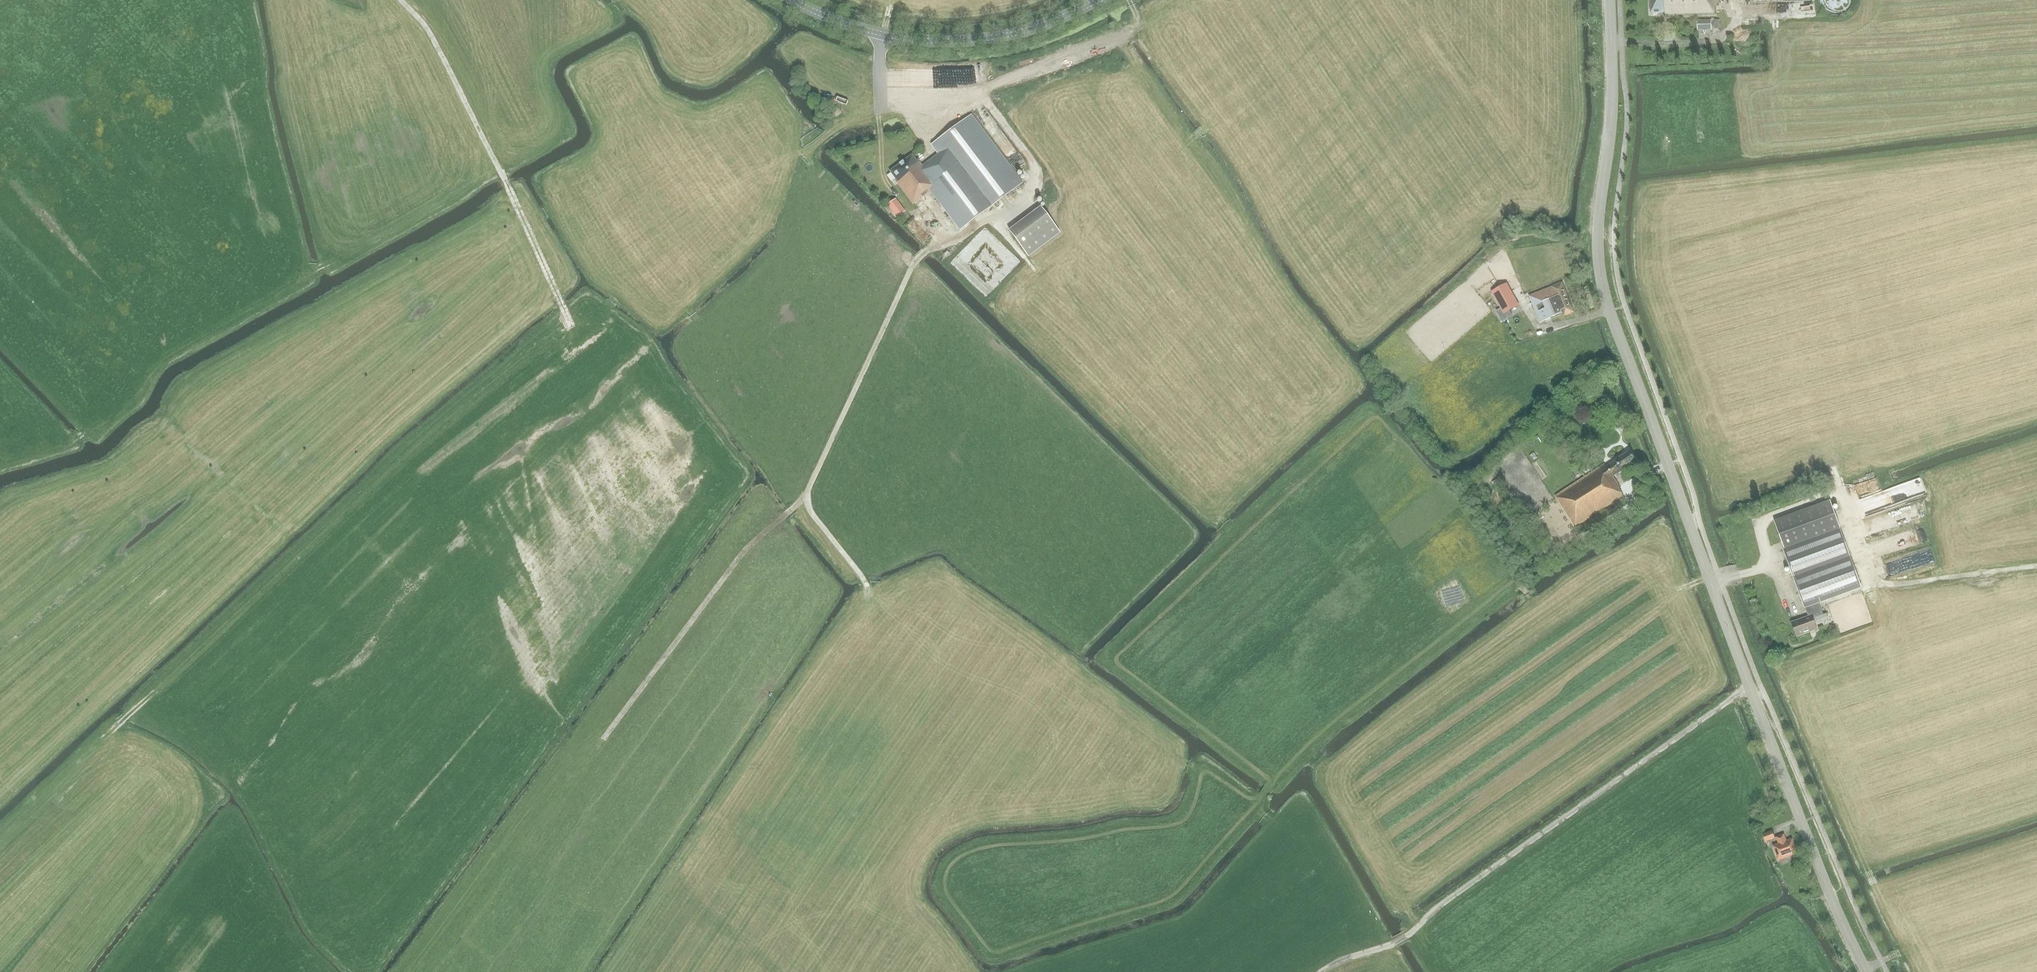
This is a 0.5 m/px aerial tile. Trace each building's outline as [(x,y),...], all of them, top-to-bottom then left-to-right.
[(1651,13),(1665,13),(1665,17),(1717,16),(1716,0),(1651,0),(1651,13)] [(1821,3),(1823,7),(1825,10),(1829,13),(1833,14),(1837,15),(1841,14),(1845,12),(1849,10),(1851,7),(1853,3),(1854,0),(1820,0),(1821,3)] [(1697,30),(1712,30),(1711,19),(1697,20),(1697,30)] [(913,204),(930,191),(929,189),(930,188),(961,229),(1022,182),(971,115),(931,144),(938,154),(922,166),(919,162),(920,161),(918,159),(916,160),(912,155),(890,172),(898,182),(897,183),(913,204)] [(905,212),(896,199),(891,202),(896,209),(893,211),(897,218),(905,212)] [(1030,258),(1062,235),(1043,208),(1010,232),(1030,258)] [(1515,234),(1506,237),(1508,242),(1517,239),(1515,234)] [(1564,316),(1574,312),(1562,283),(1529,296),(1533,306),(1534,306),(1541,323),(1563,314),(1564,316)] [(1507,285),(1493,292),(1502,309),(1507,306),(1510,311),(1518,306),(1514,298),(1510,291),(1507,285)] [(1613,476),(1636,461),(1629,451),(1606,466),(1605,464),(1555,496),(1575,527),(1594,514),(1623,496),(1618,488),(1619,487),(1613,476)] [(1859,495),(1876,489),(1872,480),(1856,486),(1859,495)] [(1830,500),(1773,520),(1783,549),(1840,528),(1830,500)] [(1904,513),(1898,516),(1902,523),(1917,517),(1913,510),(1904,514),(1904,513)] [(1840,528),(1783,549),(1787,559),(1804,606),(1808,617),(1792,622),(1797,636),(1817,629),(1813,618),(1824,615),(1819,600),(1860,585),(1840,528)] [(1766,842),(1775,839),(1772,831),(1763,835),(1766,842)] [(1779,860),(1797,853),(1792,839),(1785,842),(1784,840),(1785,840),(1783,835),(1777,838),(1779,842),(1780,842),(1780,844),(1773,847),(1779,860)]
